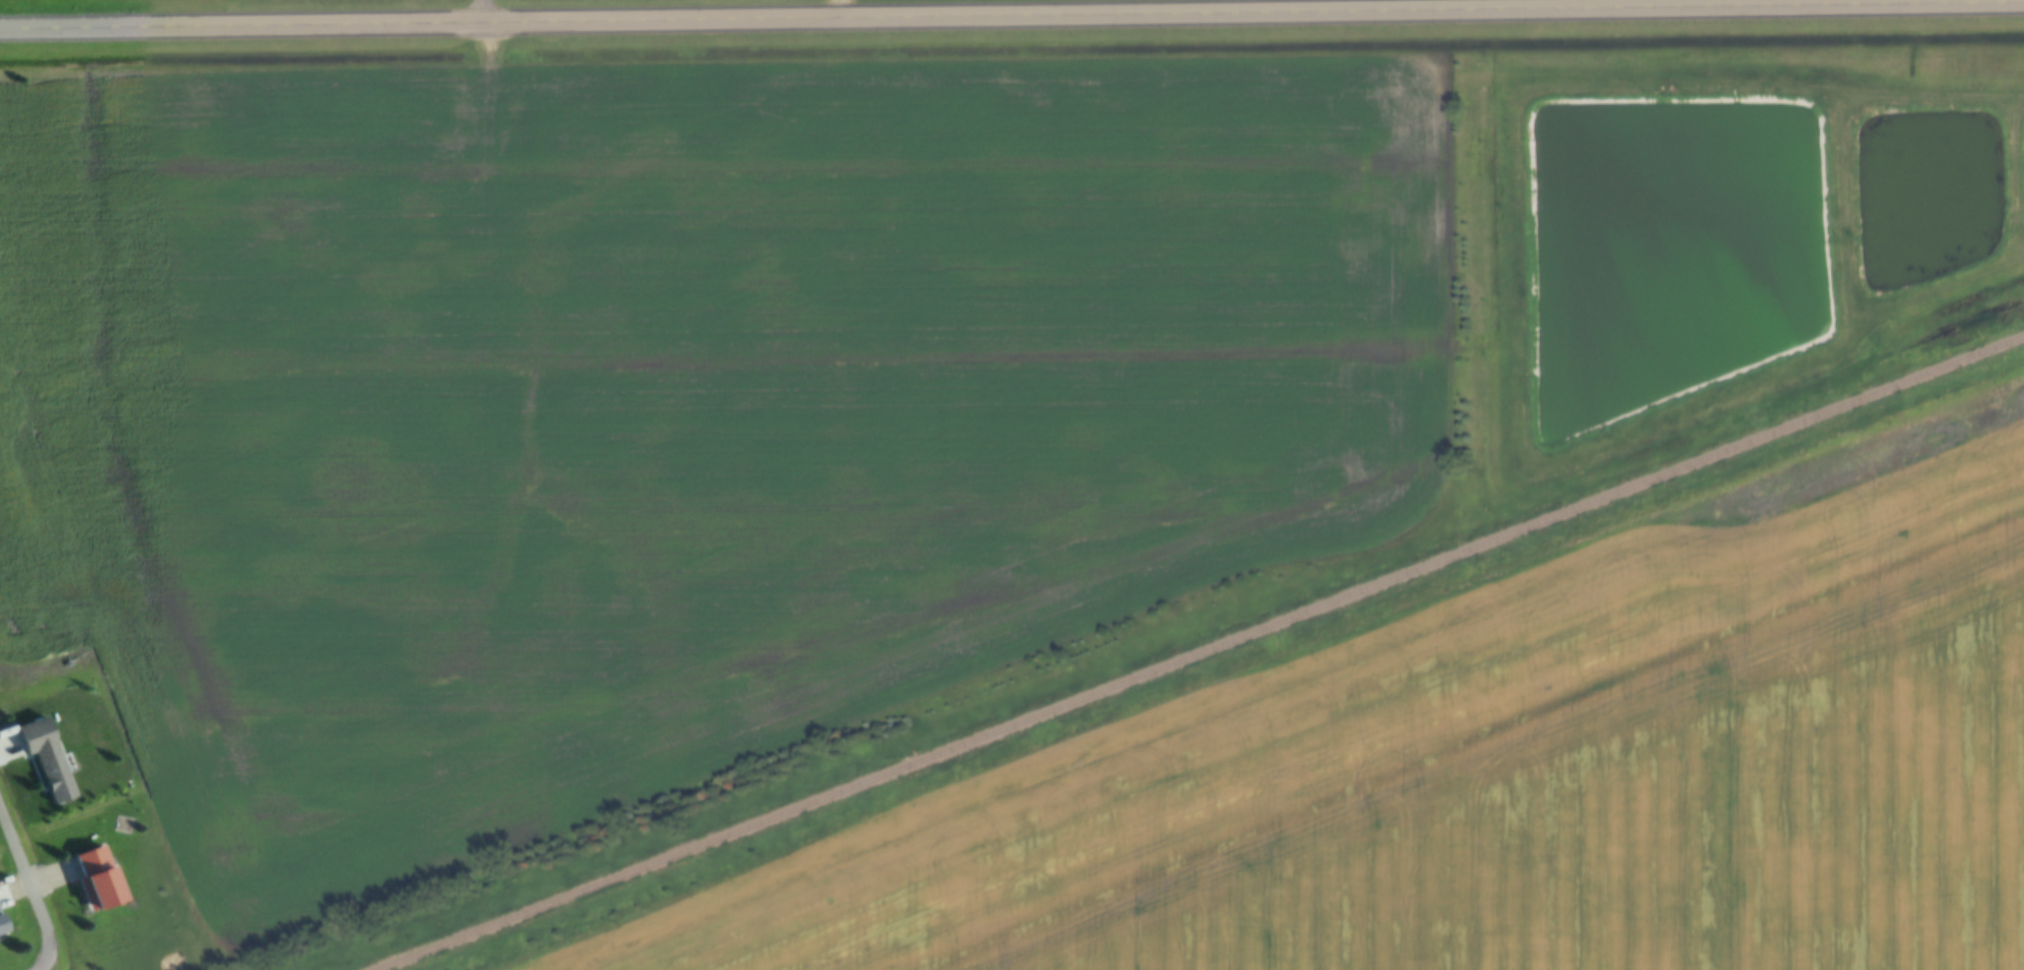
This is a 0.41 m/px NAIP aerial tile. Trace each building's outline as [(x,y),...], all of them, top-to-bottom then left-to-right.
[(73,856),(100,846),(121,901),(88,913),(76,880),(81,878),(73,856)]
